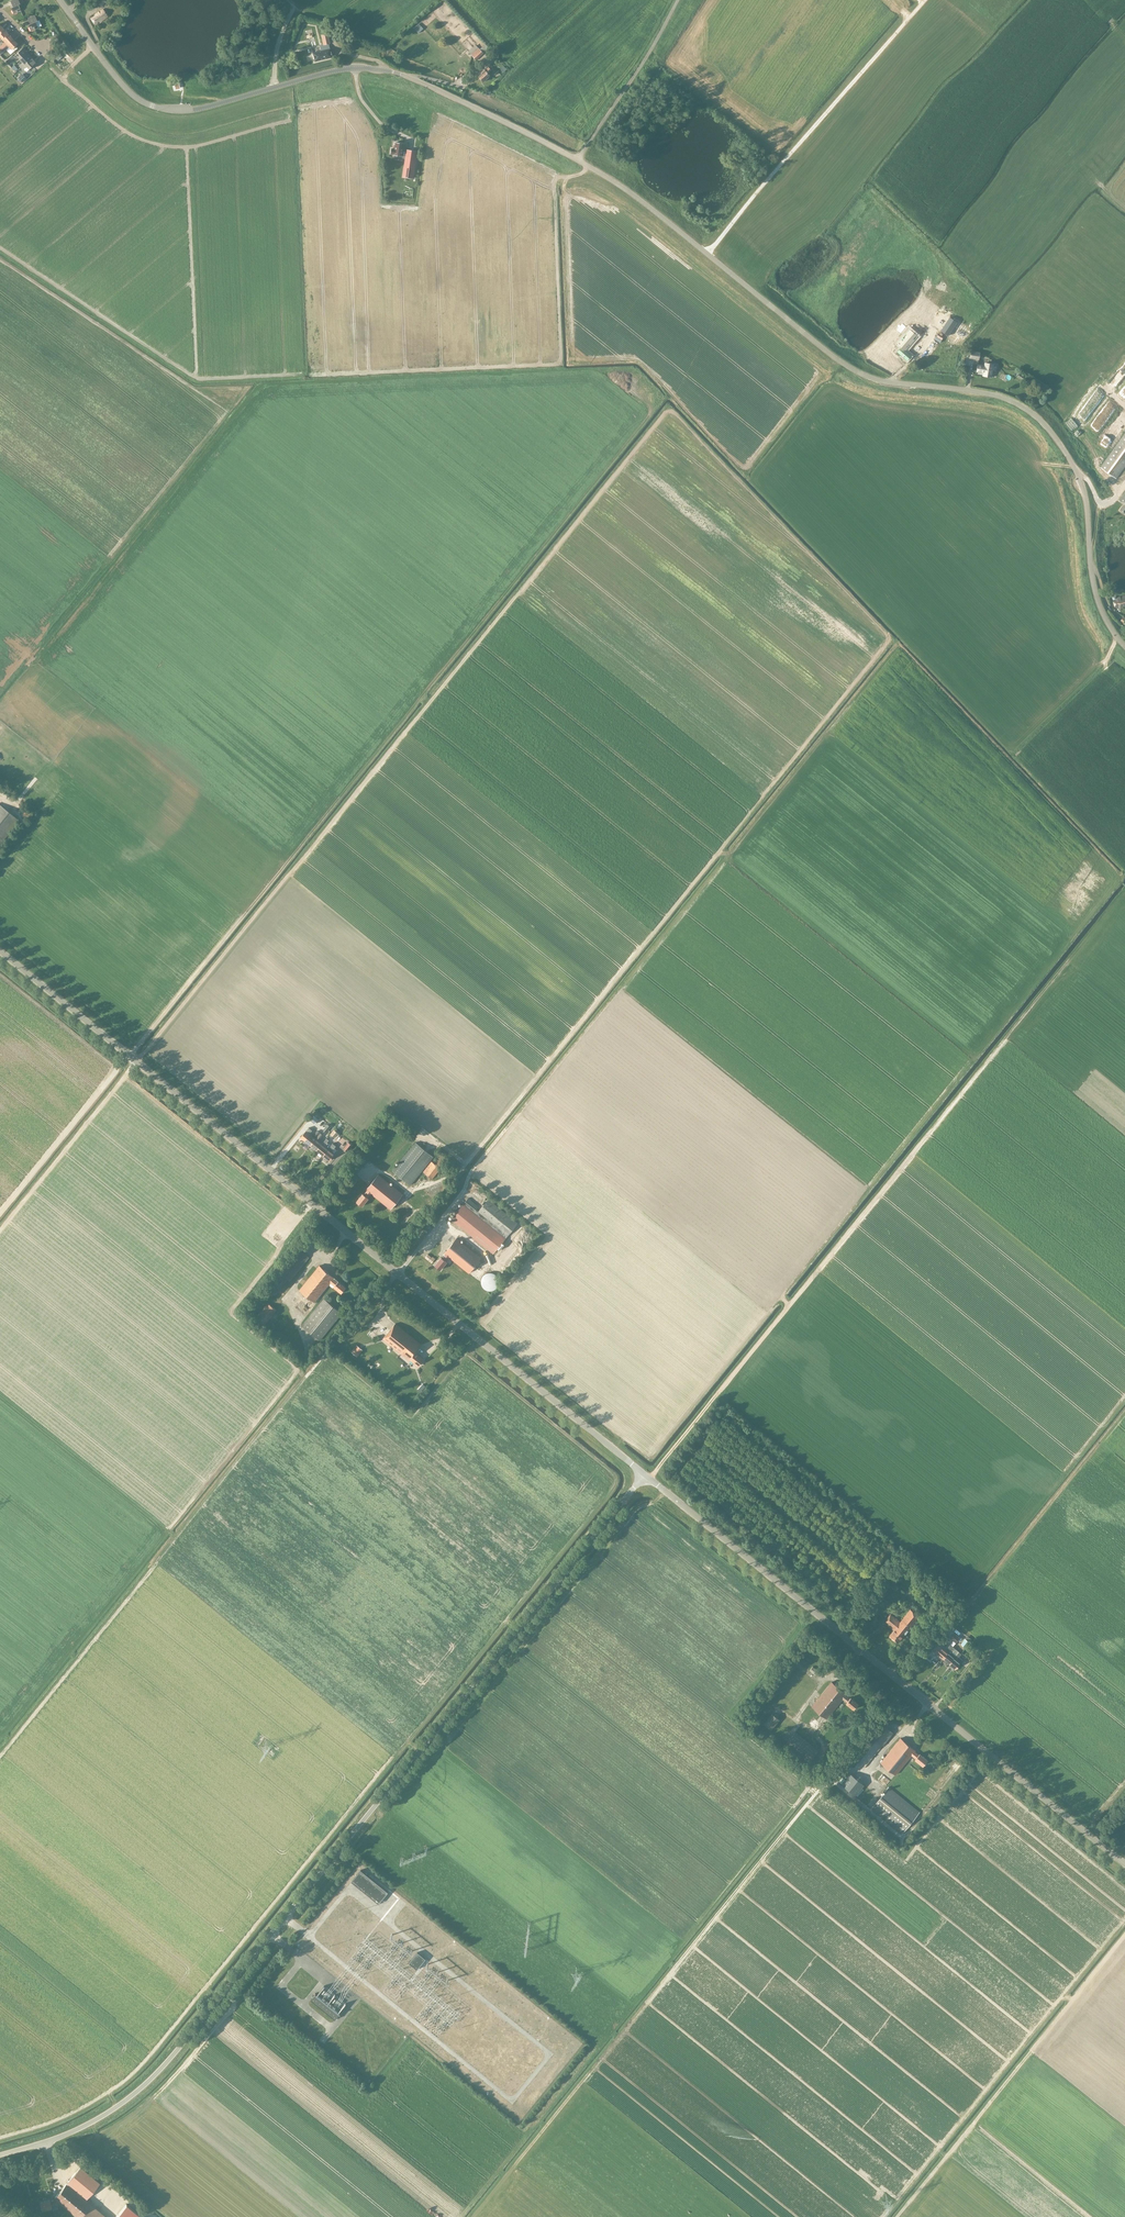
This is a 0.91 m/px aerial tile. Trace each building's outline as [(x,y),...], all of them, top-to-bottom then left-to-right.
[(10,2),(13,7),(11,8),(14,14),(21,11),(18,5),(20,4),(18,0),(14,0),(10,2)] [(95,16),(91,19),(94,24),(99,21),(100,22),(108,17),(103,10),(95,15),(95,16)] [(35,16),(28,19),(30,24),(28,25),(31,32),(38,28),(36,22),(37,22),(35,16)] [(2,40),(8,34),(3,29),(0,32),(0,37),(2,40)] [(327,33),(321,35),(323,45),(330,44),(327,33)] [(473,33),(470,37),(478,46),(482,43),(473,33)] [(0,46),(0,51),(13,39),(8,34),(2,40),(4,42),(0,46)] [(13,39),(0,51),(0,52),(2,54),(9,47),(11,50),(17,44),(13,39)] [(467,51),(471,55),(478,47),(475,44),(467,51)] [(321,51),(313,53),(315,62),(332,58),(329,45),(320,47),(321,51)] [(476,60),(484,53),(483,53),(485,50),(482,47),(480,49),(478,48),(471,55),(476,60)] [(17,57),(20,60),(27,53),(23,48),(13,56),(12,55),(5,61),(8,64),(13,59),(14,60),(17,57)] [(63,51),(60,53),(70,63),(72,60),(63,51)] [(19,66),(21,68),(32,58),(27,53),(20,60),(23,63),(19,66)] [(59,53),(54,56),(56,62),(62,59),(59,53)] [(36,63),(32,58),(21,68),(23,70),(26,67),(29,70),(36,63)] [(482,74),(479,77),(483,82),(490,76),(488,74),(491,71),(489,68),(485,71),(485,70),(481,73),(482,74)] [(20,80),(22,82),(26,78),(22,74),(18,78),(20,80)] [(391,149),(391,154),(394,154),(394,155),(402,156),(406,156),(403,177),(413,178),(417,151),(407,150),(403,149),(404,143),(395,142),(394,149),(391,149)] [(936,311),(947,299),(939,292),(928,304),(936,311)] [(949,317),(944,325),(940,331),(948,336),(957,322),(949,317)] [(919,341),(907,331),(893,346),(897,349),(890,354),(902,364),(909,358),(906,355),(919,341)] [(922,355),(927,359),(937,350),(932,345),(922,355)] [(980,353),(971,352),(970,358),(979,360),(980,353)] [(985,366),(978,365),(977,372),(984,373),(983,376),(991,377),(993,364),(985,363),(985,366)] [(1017,377),(1025,382),(1027,378),(1020,373),(1017,377)] [(1084,438),(1082,439),(1086,445),(1091,442),(1083,428),(1077,431),(1079,436),(1082,435),(1084,438)] [(1124,466),(1124,434),(1101,467),(1116,478),(1124,466)] [(1113,602),(1115,607),(1119,606),(1120,608),(1124,607),(1124,596),(1116,599),(1117,601),(1113,602)] [(20,821),(0,804),(0,845),(20,821)] [(315,1124),(319,1119),(314,1115),(310,1119),(315,1124)] [(309,1128),(301,1137),(304,1140),(310,1145),(316,1139),(312,1136),(309,1134),(312,1130),(309,1128)] [(334,1138),(338,1133),(334,1129),(330,1134),(334,1138)] [(317,1150),(322,1144),(318,1141),(322,1135),(320,1133),(316,1139),(310,1145),(317,1150)] [(328,1143),(327,1142),(329,1140),(326,1138),(322,1144),(317,1150),(323,1155),(328,1149),(325,1147),(328,1143)] [(347,1151),(352,1145),(349,1142),(344,1148),(347,1151)] [(393,1171),(410,1185),(433,1157),(416,1142),(393,1171)] [(328,1149),(323,1155),(329,1161),(334,1154),(331,1152),(336,1146),(332,1143),(328,1149)] [(432,1179),(440,1168),(432,1161),(423,1172),(432,1179)] [(390,1209),(402,1194),(378,1174),(366,1189),(367,1190),(364,1194),(363,1194),(356,1201),(362,1206),(368,1198),(371,1193),(390,1209)] [(499,1230),(478,1212),(476,1210),(479,1207),(468,1198),(461,1207),(451,1219),(493,1253),(507,1236),(499,1229),(499,1230)] [(478,1212),(499,1230),(499,1229),(510,1217),(488,1199),(478,1212)] [(469,1273),(481,1258),(457,1238),(445,1253),(446,1254),(442,1258),(441,1257),(435,1265),(440,1270),(447,1262),(446,1261),(449,1257),(469,1273)] [(428,1254),(425,1258),(431,1263),(434,1259),(428,1254)] [(319,1265),(299,1289),(314,1301),(330,1282),(334,1286),(334,1287),(341,1293),(346,1287),(338,1281),(337,1282),(333,1279),(334,1278),(319,1265)] [(494,1290),(495,1289),(496,1288),(497,1287),(497,1286),(498,1286),(498,1285),(498,1284),(499,1284),(499,1283),(499,1282),(499,1281),(499,1280),(498,1279),(498,1278),(497,1277),(497,1276),(496,1275),(495,1274),(494,1274),(494,1273),(493,1273),(492,1273),(491,1273),(490,1273),(489,1273),(488,1273),(487,1273),(486,1273),(485,1274),(484,1275),(483,1275),(483,1276),(482,1277),(482,1278),(481,1278),(481,1279),(481,1280),(481,1281),(481,1282),(481,1283),(481,1284),(481,1285),(482,1286),(483,1287),(483,1288),(484,1289),(485,1289),(486,1290),(487,1290),(488,1290),(489,1291),(490,1291),(491,1291),(492,1290),(493,1290),(494,1290)] [(457,1285),(462,1291),(473,1281),(467,1275),(457,1285)] [(324,1299),(302,1325),(319,1340),(341,1313),(324,1299)] [(264,1325),(277,1310),(268,1303),(256,1317),(264,1325)] [(297,1307),(304,1314),(308,1309),(301,1303),(297,1307)] [(416,1352),(422,1345),(396,1324),(384,1339),(411,1360),(418,1366),(424,1359),(416,1352)] [(357,1345),(352,1351),(357,1356),(363,1350),(357,1345)] [(925,1607),(931,1600),(924,1594),(918,1601),(925,1607)] [(512,1598),(501,1613),(506,1616),(516,1601),(512,1598)] [(898,1642),(919,1616),(910,1609),(900,1622),(890,1614),(884,1622),(894,1630),(889,1635),(898,1642)] [(925,1643),(936,1630),(930,1625),(919,1638),(925,1643)] [(960,1638),(955,1633),(950,1639),(955,1643),(960,1638)] [(969,1642),(965,1639),(961,1644),(965,1647),(969,1642)] [(944,1649),(942,1647),(937,1643),(932,1650),(937,1653),(936,1654),(937,1654),(943,1659),(953,1647),(950,1645),(946,1650),(944,1649)] [(955,1649),(953,1647),(943,1659),(949,1664),(956,1655),(952,1652),(955,1649)] [(956,1655),(949,1664),(955,1669),(958,1666),(959,1666),(961,1664),(960,1663),(963,1660),(959,1657),(961,1654),(959,1652),(956,1655)] [(815,1675),(818,1671),(813,1666),(810,1670),(815,1675)] [(831,1682),(812,1706),(827,1718),(842,1699),(847,1702),(846,1703),(854,1709),(858,1704),(850,1697),(850,1698),(845,1695),(846,1694),(831,1682)] [(771,1730),(780,1737),(788,1727),(780,1720),(772,1713),(764,1723),(772,1730),(771,1730)] [(893,1733),(881,1722),(870,1735),(882,1745),(893,1733)] [(900,1738),(881,1762),(896,1774),(911,1755),(916,1758),(915,1759),(923,1765),(927,1760),(919,1754),(919,1755),(914,1751),(915,1750),(900,1738)] [(872,1747),(877,1753),(882,1749),(877,1743),(872,1747)] [(851,1773),(842,1783),(855,1795),(864,1785),(851,1773)] [(879,1780),(886,1785),(888,1781),(882,1776),(879,1780)] [(902,1833),(920,1812),(889,1786),(871,1808),(902,1833)] [(361,1870),(351,1881),(378,1903),(384,1896),(388,1892),(361,1870)] [(417,1952),(409,1963),(417,1970),(426,1959),(417,1952)] [(316,1993),(311,1999),(335,2019),(340,2013),(316,1993)] [(428,2037),(424,2040),(430,2046),(433,2042),(428,2037)] [(408,2063),(412,2058),(408,2054),(403,2059),(408,2063)] [(427,2084),(441,2069),(438,2066),(424,2081),(427,2084)] [(405,2069),(396,2082),(401,2085),(410,2072),(405,2069)] [(54,2198),(77,2216),(79,2216),(83,2213),(84,2214),(81,2216),(100,2216),(88,2207),(91,2202),(87,2198),(100,2183),(80,2167),(54,2198)] [(42,2191),(31,2194),(33,2201),(44,2198),(50,2196),(48,2190),(43,2192),(42,2191)] [(126,2204),(116,2216),(143,2216),(126,2204)]
